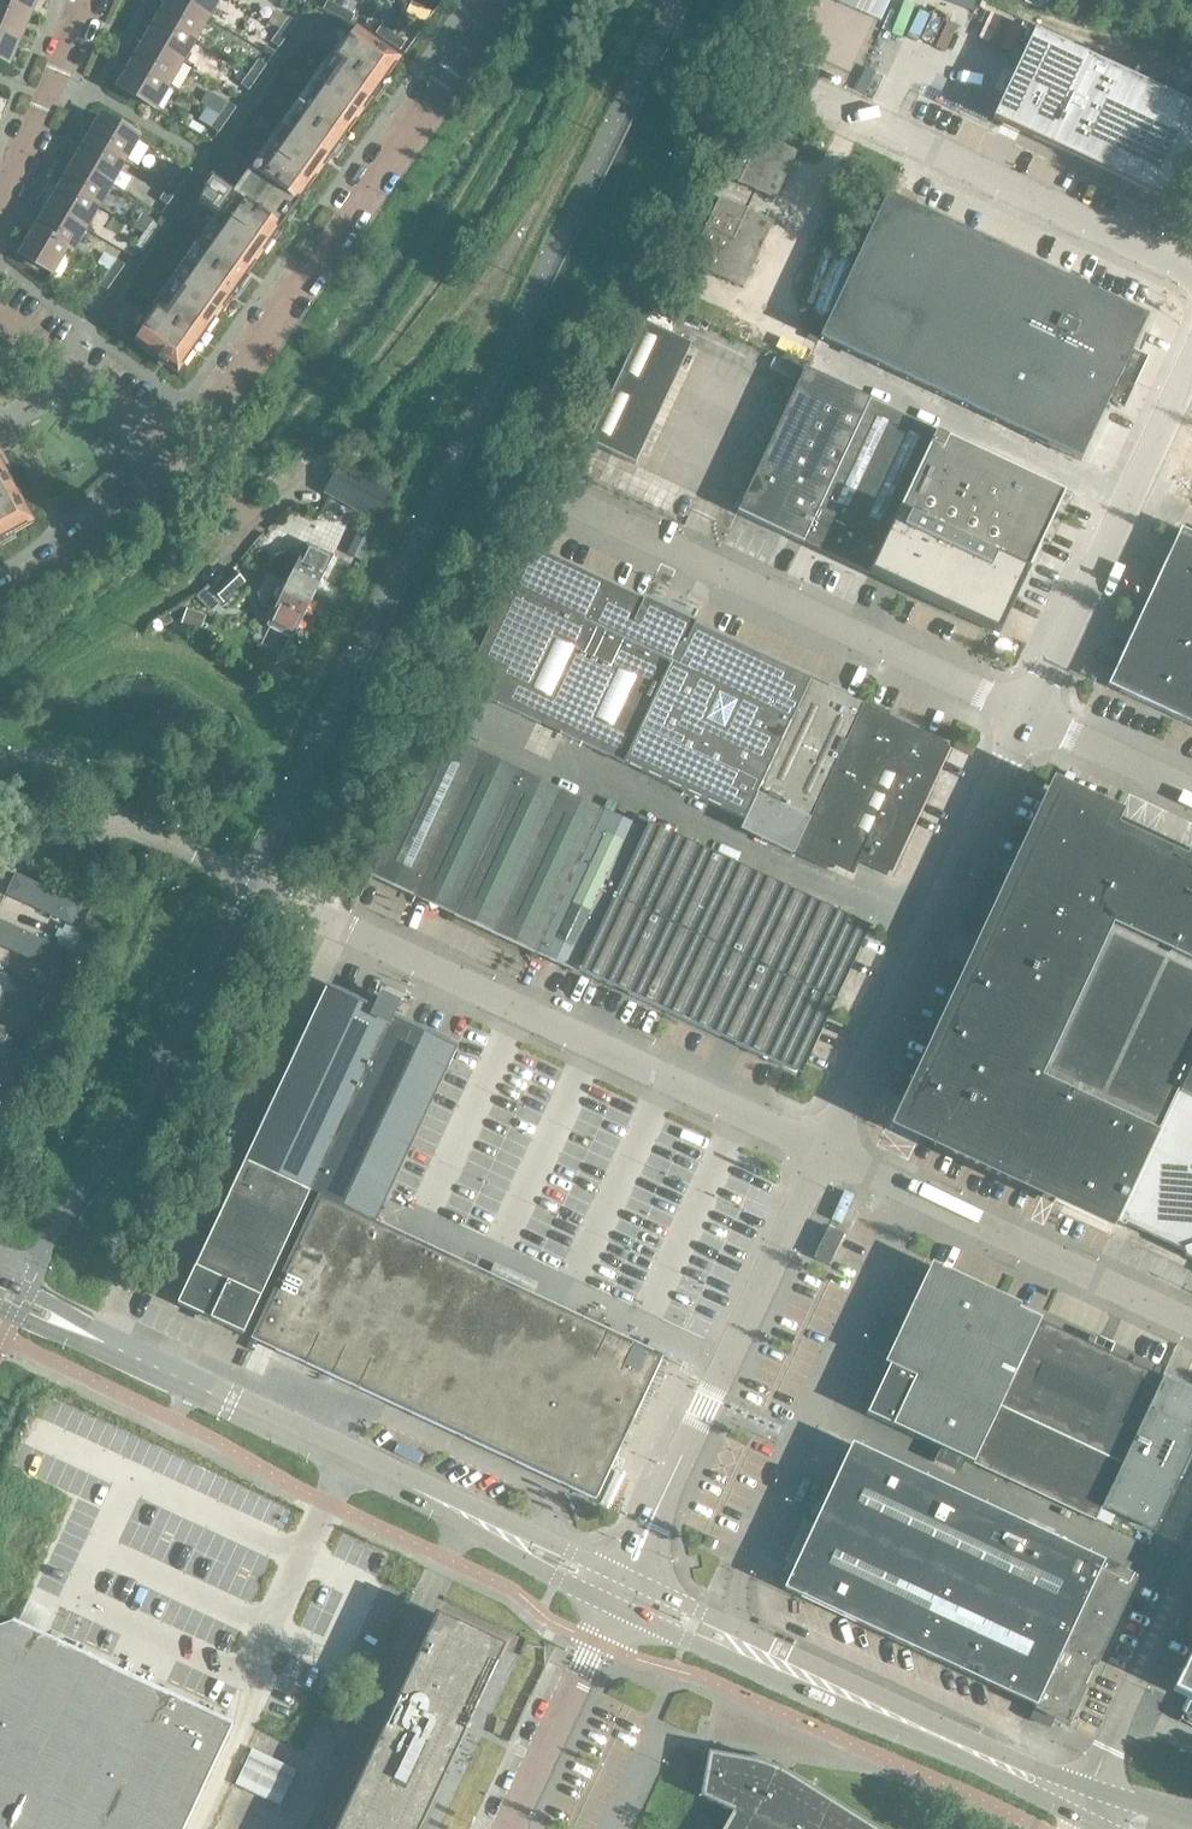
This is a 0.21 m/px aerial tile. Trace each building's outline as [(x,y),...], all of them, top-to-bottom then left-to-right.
[(30,14),(36,0),(0,0),(0,1),(30,14)] [(208,18),(177,0),(169,0),(158,19),(194,40),(208,18)] [(218,0),(177,0),(208,18),(218,0)] [(880,21),(890,0),(835,0),(880,21)] [(0,1),(0,30),(20,38),(30,14),(0,1)] [(337,16),(341,8),(328,1),(323,9),(337,16)] [(354,15),(341,8),(337,16),(350,23),(354,15)] [(287,35),(296,23),(289,17),(280,30),(287,35)] [(181,63),(194,40),(158,19),(145,41),(181,63)] [(381,26),(376,33),(388,42),(394,34),(381,26)] [(280,228),(298,204),(339,146),(343,149),(344,148),(340,145),(379,89),(384,92),(384,91),(380,88),(400,59),(357,29),(346,44),(341,40),(232,195),(224,190),(225,190),(211,180),(202,193),(204,195),(198,202),(217,215),(218,215),(222,219),(134,343),(177,374),(198,345),(202,348),(203,346),(199,343),(232,297),(238,288),(242,291),(243,290),(239,287),(280,228)] [(0,30),(0,59),(9,63),(20,38),(0,30)] [(279,47),(287,35),(280,30),(271,42),(279,47)] [(993,119),(1002,124),(1019,132),(1145,191),(1167,201),(1178,179),(1191,148),(1191,106),(1034,32),(1013,77),(1004,94),(993,119)] [(406,43),(394,34),(388,42),(401,50),(406,43)] [(168,85),(181,63),(145,41),(132,64),(168,85)] [(266,65),(258,60),(250,72),(257,78),(266,65)] [(168,85),(132,64),(119,87),(155,108),(168,85)] [(249,90),(257,78),(250,72),(241,85),(249,90)] [(236,108),(228,103),(219,115),(227,120),(236,108)] [(218,133),(227,120),(219,115),(211,127),(218,133)] [(124,161),(137,139),(138,138),(101,117),(88,140),(124,161)] [(739,182),(774,199),(797,153),(762,136),(762,135),(760,134),(759,135),(751,131),(746,142),(729,177),(737,181),(736,183),(738,184),(739,182)] [(111,184),(124,161),(88,140),(75,163),(111,184)] [(98,206),(111,184),(75,163),(62,185),(98,206)] [(177,175),(168,187),(176,192),(185,180),(177,175)] [(98,206),(62,185),(49,208),(85,229),(98,206)] [(167,205),(176,192),(168,187),(160,199),(167,205)] [(1148,317),(913,207),(886,194),(819,339),(823,340),(823,339),(841,348),(841,349),(1080,461),(1110,398),(1105,396),(1114,378),(1118,380),(1148,317)] [(742,288),(773,222),(748,210),(748,209),(746,208),(745,209),(720,197),(707,225),(705,225),(704,227),(706,228),(689,263),(742,288)] [(85,229),(49,208),(36,229),(36,230),(66,248),(66,249),(71,252),(85,229)] [(153,221),(144,233),(152,239),(161,226),(153,221)] [(53,271),(66,249),(66,248),(36,230),(36,229),(31,226),(17,250),(16,251),(36,266),(52,273),(53,271)] [(143,251),(152,239),(144,233),(136,246),(143,251)] [(117,260),(108,272),(116,278),(124,265),(117,260)] [(107,290),(116,278),(108,272),(99,285),(107,290)] [(644,323),(588,442),(635,464),(691,345),(644,323)] [(839,460),(867,398),(848,389),(848,391),(828,381),(829,380),(805,369),(798,383),(746,493),(737,513),(800,543),(839,460)] [(894,511),(932,429),(913,420),(913,421),(893,411),(867,398),(839,460),(800,543),(804,544),(805,543),(825,552),(825,554),(826,554),(827,552),(847,561),(846,563),(847,564),(848,563),(866,571),(894,511)] [(936,430),(932,429),(894,511),(866,571),(867,572),(867,574),(868,574),(999,635),(1065,492),(935,431),(936,430)] [(1,540),(4,544),(5,544),(2,539),(34,522),(5,469),(9,467),(2,455),(0,456),(0,540),(1,540)] [(377,522),(379,523),(396,491),(391,488),(341,461),(324,493),(377,522)] [(360,528),(353,542),(367,549),(374,535),(360,528)] [(1180,529),(1107,686),(1191,725),(1191,534),(1180,529)] [(307,543),(299,560),(290,556),(278,580),(287,584),(313,597),(333,556),(307,543)] [(780,740),(807,681),(808,679),(695,625),(696,622),(688,618),(688,620),(652,603),(652,601),(644,598),(642,601),(527,547),(462,687),(464,688),(464,687),(484,696),(483,697),(484,698),(485,697),(498,703),(497,704),(499,705),(499,704),(519,713),(519,714),(520,714),(520,713),(539,722),(539,723),(540,724),(541,723),(560,732),(560,733),(562,734),(562,733),(581,742),(581,743),(582,743),(583,743),(602,752),(603,753),(603,752),(623,761),(622,762),(708,802),(708,801),(720,807),(719,808),(743,819),(780,740)] [(244,582),(232,569),(211,589),(223,602),(244,582)] [(293,639),(313,597),(287,584),(267,626),(293,639)] [(187,609),(181,624),(187,626),(200,631),(206,616),(187,609)] [(791,853),(860,705),(813,682),(813,681),(811,680),(810,681),(810,680),(808,679),(807,681),(780,740),(743,819),(744,819),(745,817),(747,817),(746,818),(749,819),(749,818),(755,821),(750,833),(791,853)] [(887,875),(937,769),(948,745),(888,717),(887,719),(865,708),(866,707),(861,704),(860,705),(791,853),(827,869),(836,849),(858,859),(857,861),(887,875)] [(412,896),(479,753),(440,734),(374,874),(371,872),(370,876),(376,879),(377,876),(411,892),(410,895),(412,896)] [(642,829),(479,753),(412,896),(416,898),(418,895),(418,896),(452,911),(450,914),(457,917),(458,914),(492,930),(491,933),(497,936),(499,933),(533,949),(531,952),(538,955),(539,952),(573,968),(572,971),(578,974),(580,970),(577,969),(642,829)] [(1191,1058),(1191,858),(1190,858),(1178,863),(1178,862),(1175,867),(1101,832),(1107,818),(1057,795),(1026,862),(1026,861),(1024,865),(1015,883),(1016,883),(1004,910),(987,945),(945,1034),(904,1123),(944,1142),(944,1141),(957,1148),(1041,1187),(1040,1187),(1066,1199),(1067,1198),(1116,1221),(1191,1058)] [(648,823),(580,970),(580,971),(720,1037),(721,1036),(736,1043),(735,1044),(796,1072),(865,924),(649,823),(649,824),(648,823)] [(16,876),(2,907),(65,936),(79,905),(16,876)] [(91,908),(80,932),(93,938),(104,914),(91,908)] [(47,942),(0,920),(0,951),(35,967),(47,942)] [(71,951),(60,975),(73,981),(84,956),(71,951)] [(17,1011),(28,987),(0,974),(0,1003),(17,1011)] [(327,985),(245,1160),(310,1190),(318,1194),(376,1221),(377,1217),(375,1216),(383,1200),(385,1201),(390,1190),(457,1046),(327,985)] [(51,993),(40,1018),(53,1023),(64,999),(51,993)] [(9,1069),(24,1035),(0,1024),(0,1065),(9,1069)] [(32,1036),(20,1060),(33,1066),(44,1042),(32,1036)] [(1151,1159),(1119,1227),(1127,1231),(1128,1227),(1186,1255),(1188,1260),(1191,1262),(1191,1069),(1151,1159)] [(243,1335),(310,1190),(245,1160),(177,1304),(222,1325),(222,1323),(237,1330),(237,1332),(243,1335)] [(390,1228),(376,1221),(318,1194),(251,1338),(257,1341),(258,1340),(275,1348),(274,1349),(595,1499),(630,1426),(629,1426),(637,1408),(638,1408),(662,1356),(636,1344),(397,1231),(396,1233),(389,1230),(390,1228)] [(879,1214),(872,1211),(866,1208),(851,1239),(867,1246),(880,1218),(878,1217),(879,1214)] [(828,1226),(827,1229),(813,1258),(829,1266),(844,1234),(828,1226)] [(998,1412),(1040,1320),(1026,1313),(1026,1314),(1015,1309),(1015,1308),(933,1270),(930,1277),(890,1362),(998,1412)] [(1138,1433),(1163,1377),(1042,1321),(1040,1320),(998,1412),(993,1423),(973,1464),(1095,1522),(1101,1508),(1138,1433)] [(998,1412),(890,1362),(890,1363),(888,1367),(880,1385),(867,1413),(866,1414),(946,1451),(946,1450),(959,1457),(973,1464),(993,1423),(998,1412)] [(1173,1382),(1164,1378),(1163,1377),(1138,1433),(1101,1508),(1116,1515),(1117,1513),(1139,1523),(1138,1525),(1154,1532),(1191,1451),(1191,1391),(1173,1382)] [(1067,1723),(1135,1577),(1053,1539),(1053,1541),(1023,1526),(1024,1525),(852,1444),(838,1474),(840,1475),(826,1503),(825,1502),(812,1531),(813,1531),(800,1560),(798,1559),(788,1579),(784,1588),(1034,1705),(1033,1708),(1035,1708),(1067,1723)] [(504,1646),(436,1614),(404,1684),(336,1828),(419,1828),(504,1646)] [(233,1723),(231,1722),(230,1724),(167,1694),(168,1693),(166,1692),(165,1694),(101,1664),(101,1662),(99,1661),(99,1662),(14,1623),(15,1621),(13,1620),(12,1622),(0,1626),(0,1828),(184,1828),(233,1723)] [(1173,1690),(1190,1698),(1180,1718),(1189,1723),(1191,1725),(1191,1649),(1173,1690)] [(239,1783),(286,1799),(299,1763),(253,1747),(239,1783)] [(795,1777),(785,1771),(775,1767),(765,1763),(767,1758),(766,1758),(764,1762),(752,1759),(708,1751),(700,1796),(738,1815),(731,1828),(877,1828),(795,1777)]
